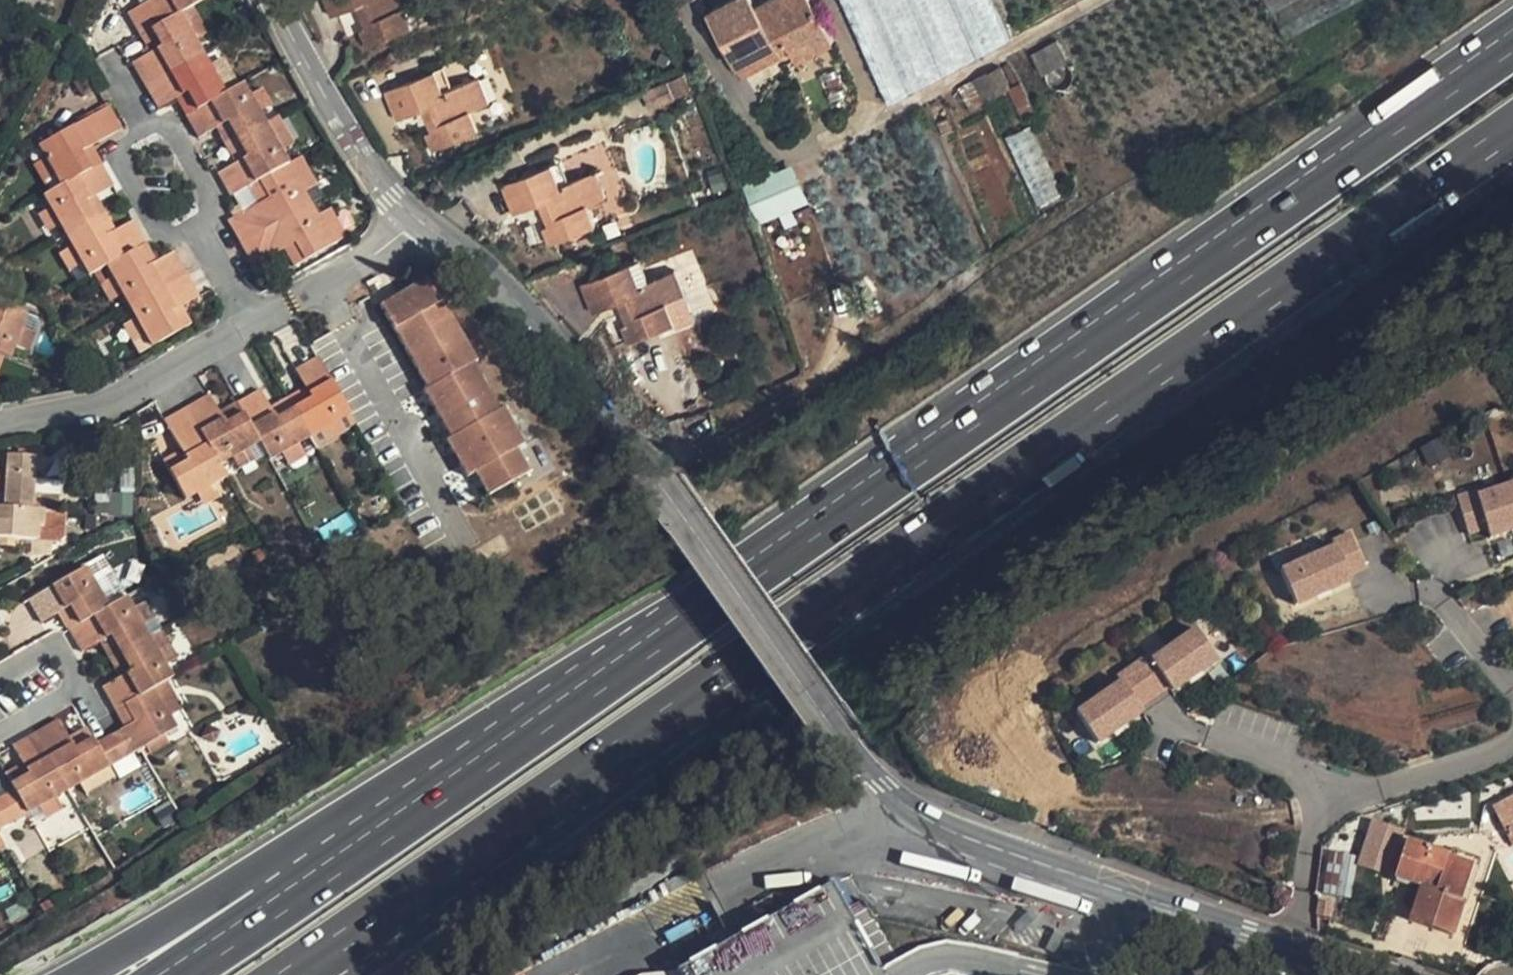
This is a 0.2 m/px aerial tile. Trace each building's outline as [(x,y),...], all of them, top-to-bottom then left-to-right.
[(204,0),(149,0),(128,12),(140,35),(180,14),(192,7),(204,0)] [(331,16),(357,5),(355,0),(325,0),(331,16)] [(361,14),(372,10),(368,0),(355,0),(357,5),(361,14)] [(372,10),(361,14),(365,25),(361,28),(368,45),(413,26),(405,6),(420,0),(368,0),(372,10)] [(713,9),(725,31),(719,34),(736,66),(778,43),(787,38),(791,46),(797,57),(835,36),(815,0),(765,0),(757,4),(755,0),(729,0),(713,9)] [(879,84),(888,105),(954,70),(1010,39),(993,0),(842,0),(879,84)] [(1288,36),(1355,0),(1267,0),(1288,36)] [(192,7),(180,14),(195,41),(207,34),(192,7)] [(725,31),(713,9),(707,12),(719,34),(725,31)] [(132,62),(145,85),(202,53),(195,41),(180,14),(140,35),(150,52),(132,62)] [(787,38),(778,43),(782,50),(791,46),(787,38)] [(1068,60),(1057,39),(1031,54),(1043,74),(1046,73),(1047,68),(1052,63),(1059,62),(1063,62),(1068,60)] [(778,43),(736,66),(741,75),(783,51),(782,50),(778,43)] [(145,85),(158,108),(176,98),(186,116),(224,93),(219,83),(209,66),(202,53),(145,85)] [(230,76),(221,59),(209,66),(219,83),(230,76)] [(1000,65),(972,79),(984,102),(1012,86),(1000,65)] [(443,67),(434,70),(442,92),(452,88),(443,67)] [(434,70),(385,91),(397,120),(423,109),(421,103),(432,99),(438,114),(427,118),(431,129),(426,131),(434,149),(479,130),(471,110),(490,102),(479,77),(452,88),(442,92),(434,70)] [(684,73),(668,80),(676,97),(692,90),(684,73)] [(984,102),(972,79),(957,87),(970,110),(984,102)] [(668,80),(642,92),(650,108),(676,97),(668,80)] [(224,93),(186,116),(198,138),(216,128),(226,122),(229,127),(218,133),(225,146),(265,123),(243,83),(224,93)] [(1009,89),(1017,114),(1030,110),(1022,85),(1009,89)] [(271,106),(261,88),(250,95),(260,113),(271,106)] [(423,109),(427,118),(438,114),(432,99),(421,103),(423,109)] [(108,106),(39,145),(45,157),(55,175),(61,186),(100,164),(93,151),(83,157),(80,152),(90,146),(121,129),(108,106)] [(281,151),(293,145),(277,116),(265,123),(281,151)] [(216,128),(218,133),(229,127),(226,122),(216,128)] [(265,123),(225,146),(232,158),(243,152),(246,157),(235,163),(218,173),(231,196),(248,186),(288,163),(281,151),(265,123)] [(1031,124),(1005,137),(1038,205),(1064,192),(1031,124)] [(83,157),(93,151),(90,146),(80,152),(83,157)] [(243,152),(232,158),(235,163),(246,157),(243,152)] [(55,175),(45,157),(33,164),(43,182),(55,175)] [(288,163),(248,186),(257,203),(228,220),(241,244),(310,205),(304,193),(316,186),(299,157),(288,163)] [(560,161),(550,165),(559,186),(568,183),(560,161)] [(113,186),(100,164),(61,186),(43,196),(50,207),(59,225),(65,235),(105,213),(95,196),(113,186)] [(550,165),(502,185),(513,215),(539,204),(537,198),(548,193),(555,208),(543,213),(548,224),(543,226),(550,243),(596,224),(588,204),(606,197),(596,171),(568,183),(559,186),(550,165)] [(775,168),(742,183),(760,223),(807,201),(791,166),(777,172),(775,168)] [(539,204),(543,213),(555,208),(548,193),(537,198),(539,204)] [(253,266),(283,249),(294,243),(296,247),(286,254),(293,267),(333,245),(317,216),(310,205),(241,244),(253,266)] [(59,225),(50,207),(38,214),(48,231),(59,225)] [(345,238),(329,209),(317,216),(333,245),(345,238)] [(81,264),(88,276),(106,266),(146,244),(132,221),(115,230),(104,236),(102,231),(112,226),(105,213),(65,235),(71,246),(81,264)] [(112,226),(102,231),(104,236),(115,230),(112,226)] [(283,249),(286,254),(296,247),(294,243),(283,249)] [(146,244),(106,266),(113,277),(122,295),(129,306),(186,274),(173,252),(156,262),(146,244)] [(71,246),(59,253),(69,270),(81,264),(71,246)] [(639,259),(630,263),(639,285),(648,281),(639,259)] [(630,263),(581,283),(593,313),(619,302),(617,296),(628,292),(634,306),(623,311),(628,322),(623,324),(630,342),(675,322),(667,303),(686,295),(676,270),(648,281),(639,285),(630,263)] [(135,318),(151,347),(191,325),(180,307),(199,297),(186,274),(129,306),(135,318)] [(100,284),(110,301),(122,295),(113,277),(100,284)] [(425,280),(380,305),(427,389),(423,391),(450,438),(446,440),(466,477),(474,472),(487,495),(528,472),(515,449),(523,445),(502,408),(498,410),(471,364),(476,361),(442,302),(438,305),(425,280)] [(619,302),(623,311),(634,306),(628,292),(617,296),(619,302)] [(9,360),(26,316),(0,306),(0,356),(3,357),(9,360)] [(135,318),(123,325),(139,354),(151,347),(135,318)] [(14,347),(27,352),(34,333),(21,329),(14,347)] [(300,391),(287,398),(309,437),(320,431),(337,422),(349,415),(317,358),(294,371),(304,389),(310,399),(305,402),(300,391)] [(304,389),(300,391),(305,402),(310,399),(304,389)] [(259,442),(269,460),(281,453),(297,444),(309,437),(287,398),(275,405),(280,415),(275,418),(270,408),(260,390),(237,403),(259,442)] [(209,395),(185,408),(219,465),(231,458),(248,448),(259,442),(237,403),(224,411),(230,421),(225,423),(219,413),(209,395)] [(275,405),(270,408),(275,418),(280,415),(275,405)] [(219,465),(185,408),(163,421),(181,451),(186,461),(182,464),(176,454),(163,460),(185,500),(196,494),(214,484),(226,478),(219,465)] [(224,411),(219,413),(225,423),(230,421),(224,411)] [(320,431),(327,444),(344,434),(337,422),(320,431)] [(281,453),(288,466),(306,456),(297,444),(281,453)] [(231,458),(238,470),(255,460),(248,448),(231,458)] [(181,451),(176,454),(182,464),(186,461),(181,451)] [(58,512),(60,481),(34,480),(36,457),(7,455),(6,469),(0,469),(0,507),(58,512)] [(1468,539),(1512,529),(1512,479),(1457,492),(1468,539)] [(196,494),(203,505),(220,496),(214,484),(196,494)] [(0,507),(0,538),(15,539),(36,541),(57,541),(63,536),(64,512),(58,512),(0,507)] [(1278,563),(1296,603),(1369,571),(1352,531),(1278,563)] [(14,547),(15,539),(0,538),(0,546),(14,547)] [(93,580),(85,567),(29,599),(42,622),(59,612),(70,606),(73,611),(62,617),(69,630),(108,607),(102,597),(93,580)] [(114,589),(105,573),(93,580),(102,597),(114,589)] [(108,607),(69,630),(82,652),(100,642),(110,659),(149,637),(142,625),(133,608),(126,596),(108,607)] [(155,618),(145,601),(133,608),(142,625),(155,618)] [(59,612),(62,617),(73,611),(70,606),(59,612)] [(1175,690),(1221,659),(1196,623),(1150,654),(1175,690)] [(155,648),(149,637),(110,659),(117,672),(127,667),(130,672),(120,677),(102,687),(115,710),(153,688),(166,681),(172,678),(165,665),(155,648)] [(177,658),(167,641),(155,648),(165,665),(177,658)] [(1145,658),(1074,704),(1097,740),(1169,694),(1145,658)] [(127,667),(117,672),(120,677),(130,672),(127,667)] [(166,681),(153,688),(170,716),(182,709),(166,681)] [(125,727),(95,743),(109,766),(145,746),(163,735),(176,727),(170,716),(153,688),(115,710),(122,722),(131,717),(134,722),(125,727)] [(131,717),(122,722),(125,727),(134,722),(131,717)] [(58,720),(35,733),(68,789),(79,783),(97,773),(109,766),(95,743),(86,727),(68,738),(58,720)] [(219,731),(207,726),(203,737),(214,743),(219,731)] [(38,806),(55,797),(68,789),(35,733),(12,746),(22,764),(4,774),(14,789),(0,797),(0,828),(38,806)] [(145,746),(150,754),(169,744),(163,735),(145,746)] [(87,795),(104,785),(97,773),(79,783),(87,795)] [(38,806),(45,818),(63,809),(55,797),(38,806)] [(167,799),(153,808),(161,819),(174,809),(167,799)] [(1504,829),(1512,846),(1512,825),(1504,829)] [(1347,895),(1350,852),(1322,850),(1319,893),(1347,895)] [(1454,934),(1472,872),(1420,854),(1406,850),(1396,882),(1408,886),(1422,891),(1413,920),(1454,934)] [(880,970),(827,884),(675,973),(676,974),(882,974),(880,970)]
